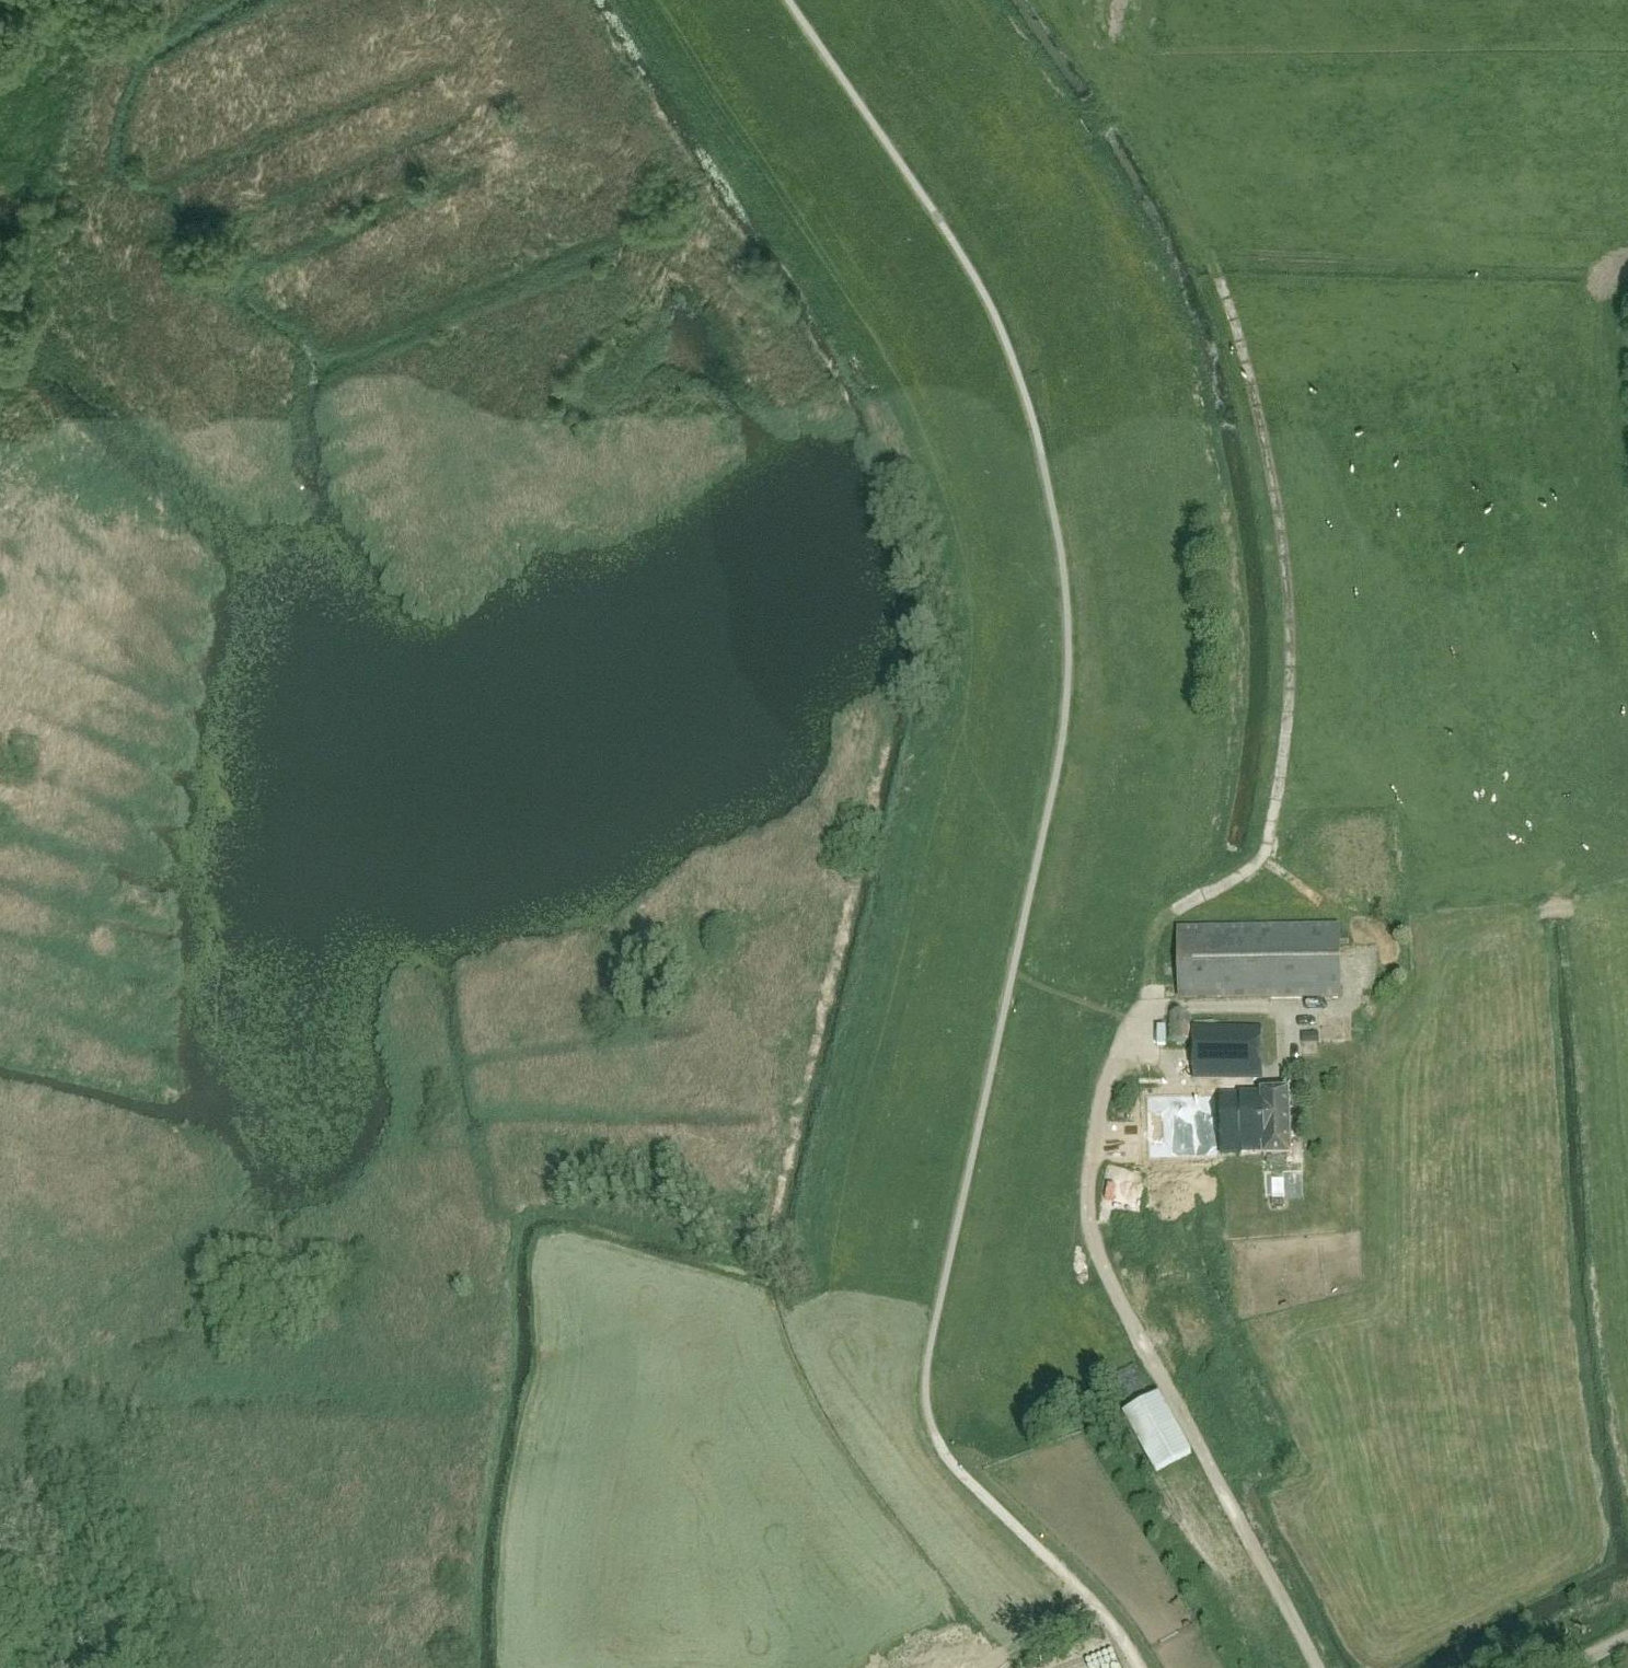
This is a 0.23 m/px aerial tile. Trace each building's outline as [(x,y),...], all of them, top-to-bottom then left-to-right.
[(1340,996),(1339,927),(1178,929),(1179,999),(1340,996)] [(1188,1043),(1188,1018),(1173,1018),(1173,1043),(1188,1043)] [(1262,1076),(1262,1026),(1192,1028),(1193,1078),(1262,1076)] [(1291,1157),(1288,1092),(1262,1093),(1262,1096),(1218,1097),(1221,1158),(1263,1156),(1263,1158),(1291,1157)] [(1191,1454),(1158,1395),(1124,1414),(1156,1473),(1191,1454)]
